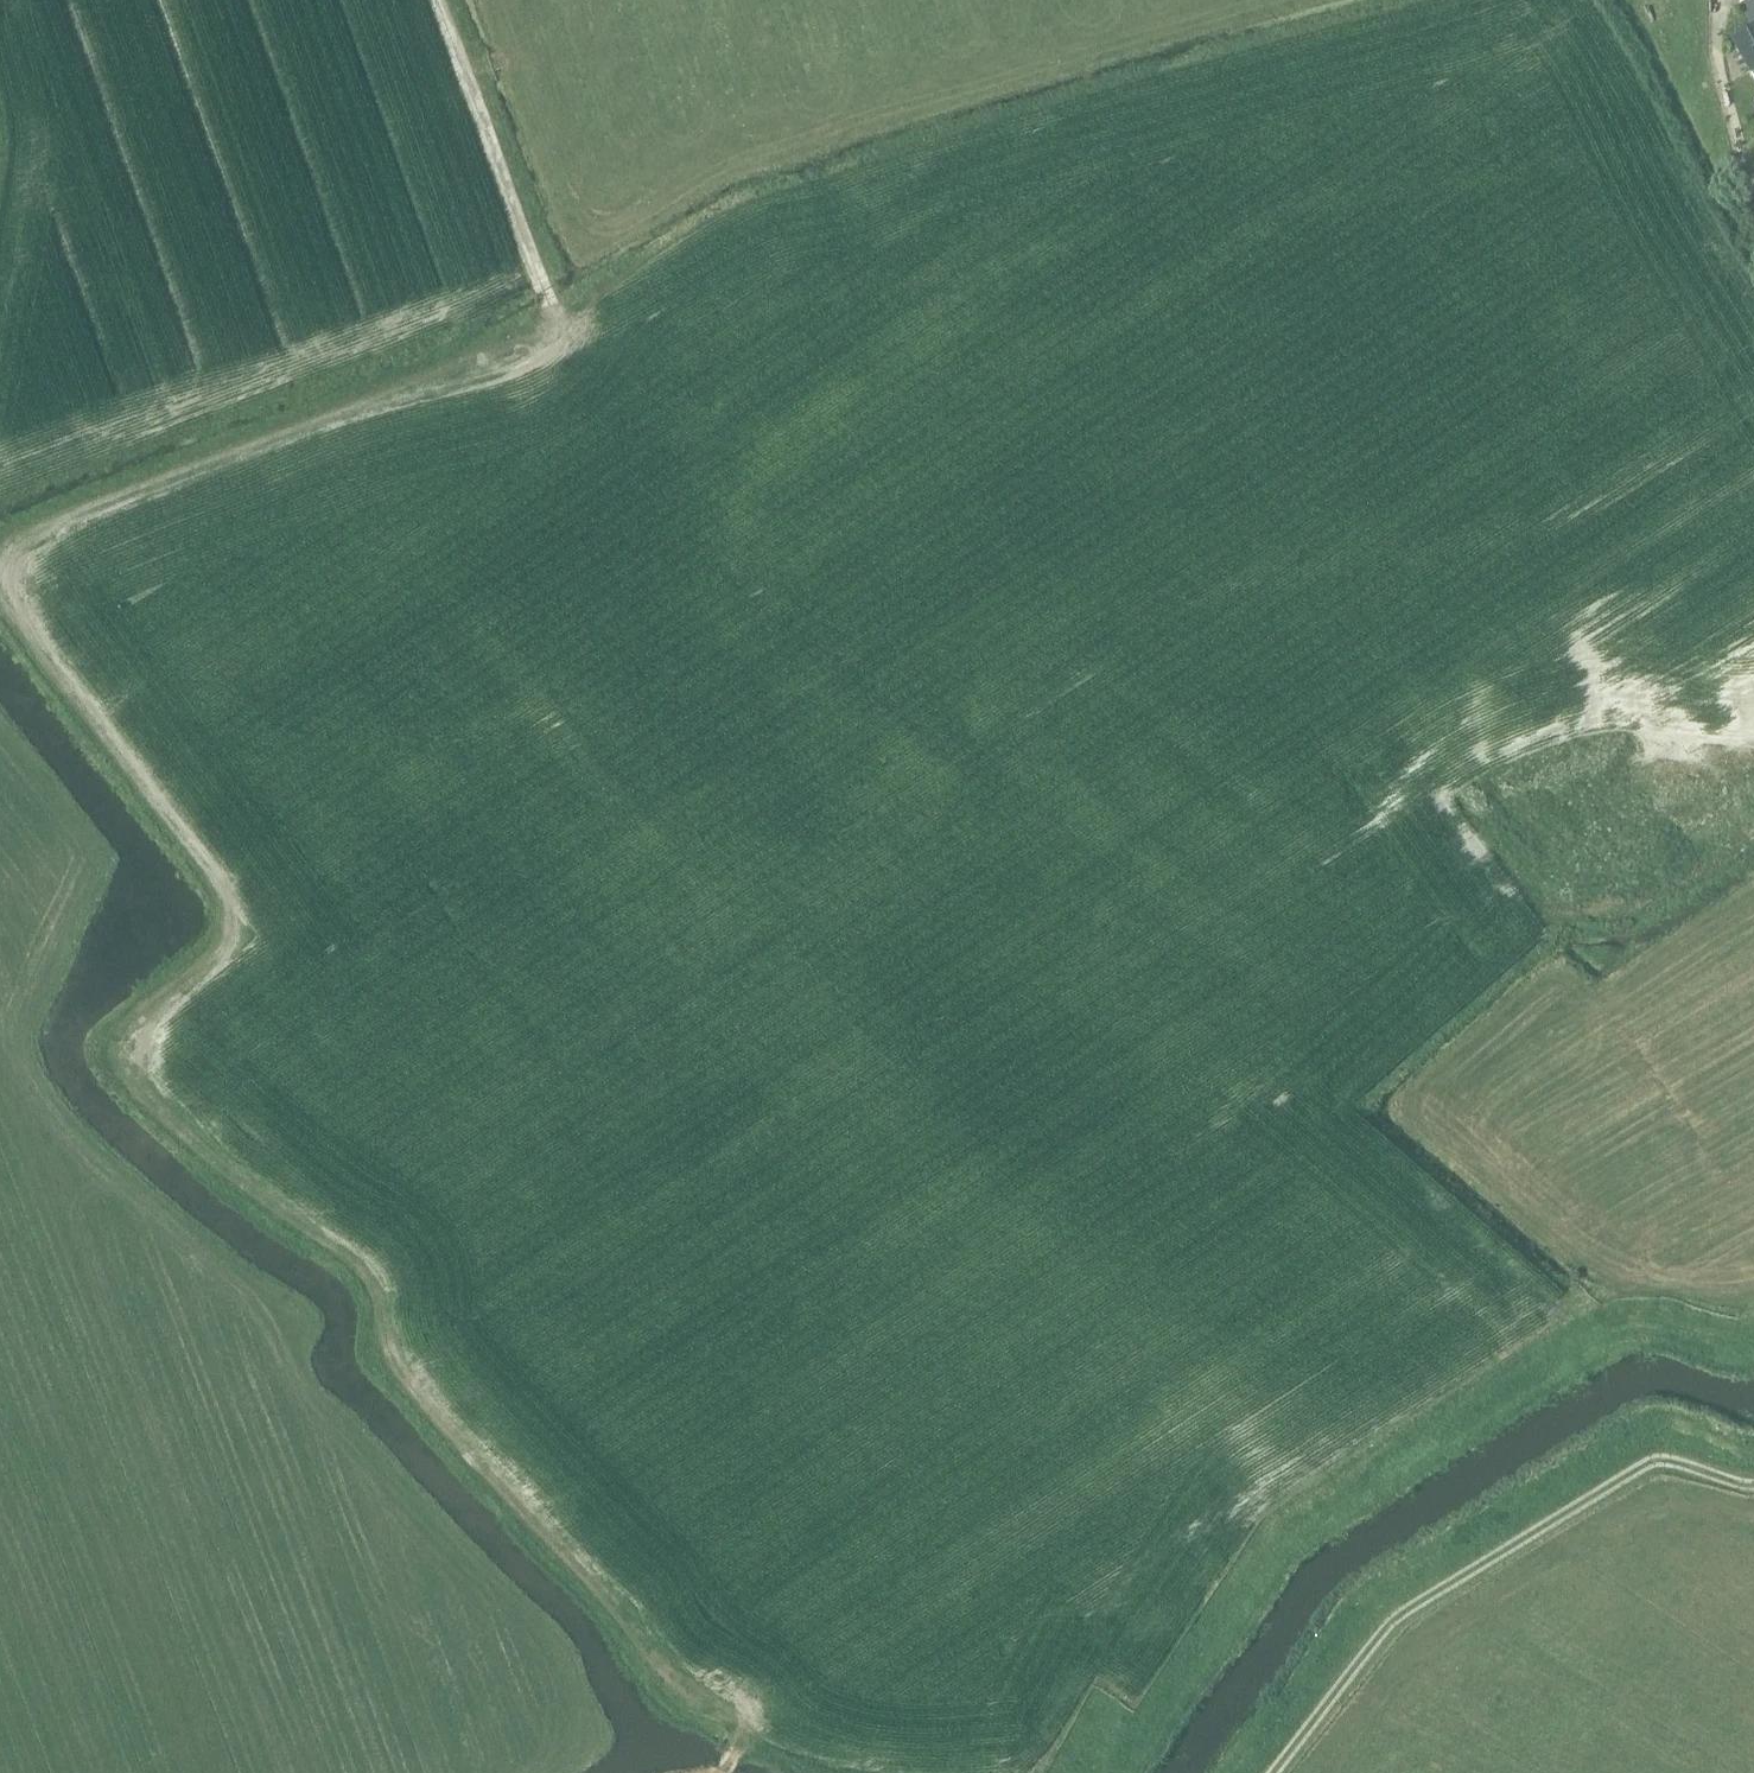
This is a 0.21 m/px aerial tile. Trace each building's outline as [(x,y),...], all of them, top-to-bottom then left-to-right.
[(1747,6),(1743,9),(1753,22),(1731,37),(1752,75),(1753,73),(1753,0),(1747,0),(1744,2),(1747,6)]
